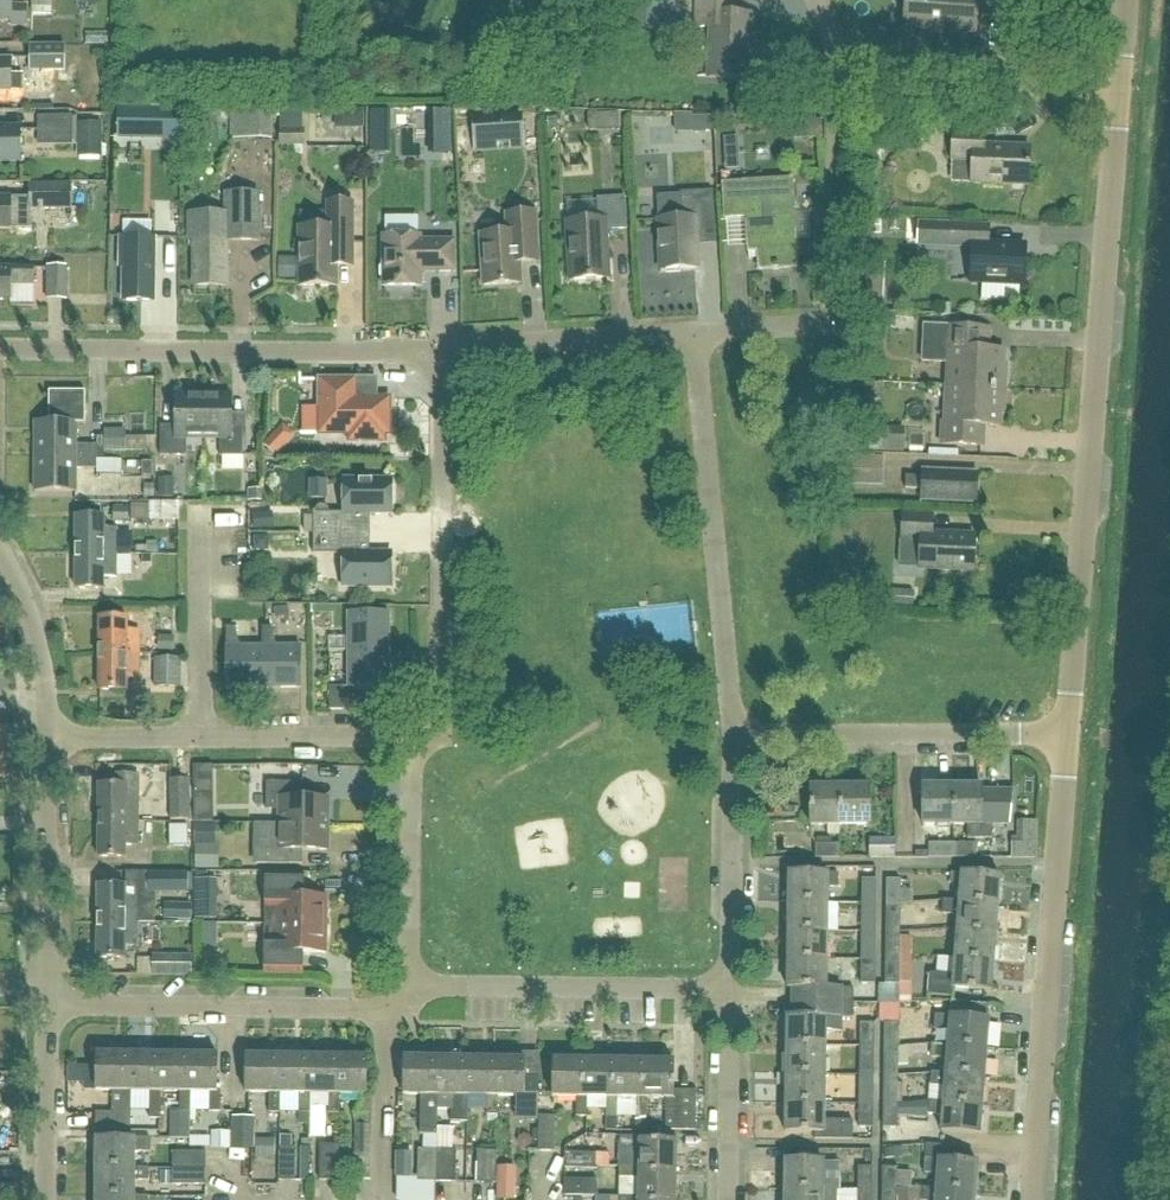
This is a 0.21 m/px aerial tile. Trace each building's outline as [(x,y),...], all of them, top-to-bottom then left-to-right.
[(10,22),(10,26),(24,26),(25,7),(11,7),(11,0),(0,0),(0,22),(10,22)] [(632,31),(657,32),(658,15),(674,16),(675,0),(634,0),(632,31)] [(697,28),(711,29),(709,79),(750,81),(753,16),(734,15),(734,0),(698,0),(697,28)] [(906,29),(978,34),(979,15),(1004,17),(1005,0),(908,0),(906,29)] [(64,47),(29,46),(29,72),(63,73),(64,47)] [(0,61),(0,94),(11,94),(11,92),(22,92),(22,75),(11,75),(11,61),(0,61)] [(270,139),(270,105),(248,105),(249,140),(270,139)] [(72,147),(72,117),(38,118),(38,147),(72,147)] [(643,122),(646,141),(679,135),(676,117),(643,122)] [(1000,124),(1001,136),(1021,134),(1020,122),(1000,124)] [(920,125),(875,123),(873,163),(885,164),(886,143),(919,144),(920,125)] [(0,130),(0,163),(21,163),(21,130),(0,130)] [(372,131),(372,155),(388,155),(388,131),(372,131)] [(984,133),(955,131),(954,162),(974,163),(973,185),(1028,188),(1030,149),(984,147),(984,133)] [(90,161),(108,158),(105,136),(86,138),(90,161)] [(682,139),(684,157),(711,154),(709,136),(682,139)] [(798,268),(793,180),(746,183),(724,184),(726,218),(747,217),(750,252),(759,251),(760,270),(775,269),(775,270),(780,270),(780,269),(798,268)] [(71,211),(71,185),(29,185),(29,211),(71,211)] [(260,193),(227,193),(227,212),(191,212),(191,239),(195,239),(194,285),(228,285),(228,239),(260,239),(260,193)] [(716,241),(713,193),(682,195),(682,196),(658,197),(660,220),(659,220),(662,271),(700,268),(698,242),(716,241)] [(628,229),(626,197),(599,199),(600,220),(567,222),(571,281),(611,279),(608,230),(628,229)] [(0,198),(0,231),(11,231),(11,198),(0,198)] [(354,203),(328,203),(328,228),(300,228),(299,286),(338,286),(338,246),(354,246),(354,203)] [(540,262),(537,212),(507,214),(508,233),(481,234),(485,286),(522,284),(521,263),(540,262)] [(991,227),(951,225),(950,248),(973,249),(971,284),(1024,286),(1026,249),(990,247),(991,227)] [(156,237),(120,236),(120,270),(124,270),(123,301),(155,302),(156,237)] [(422,241),(421,236),(384,236),(384,286),(422,286),(422,268),(434,268),(434,272),(455,272),(455,241),(422,241)] [(10,267),(0,267),(0,301),(11,301),(11,286),(33,286),(32,268),(10,268),(10,267)] [(66,267),(45,267),(45,300),(66,300),(66,267)] [(868,289),(866,311),(885,313),(887,291),(868,289)] [(950,387),(1005,390),(1006,386),(1004,386),(1005,366),(1003,366),(1003,351),(988,351),(989,330),(922,327),(921,363),(952,364),(950,387)] [(377,399),(377,380),(320,380),(320,408),(301,408),(301,434),(320,434),(320,435),(350,435),(350,442),(385,442),(385,435),(390,435),(390,399),(377,399)] [(1005,390),(950,387),(949,424),(943,424),(942,446),(984,448),(984,426),(1000,427),(1001,411),(1003,411),(1004,393),(1005,393),(1005,390)] [(35,457),(97,458),(97,445),(77,445),(77,424),(86,424),(86,392),(49,392),(49,422),(35,422),(35,457)] [(187,439),(204,439),(204,396),(176,395),(176,426),(161,426),(161,456),(187,457),(187,439)] [(204,396),(204,439),(220,439),(220,457),(246,457),(247,427),(232,427),(232,396),(204,396)] [(159,454),(158,436),(131,438),(131,456),(159,454)] [(883,459),(842,456),(840,485),(881,487),(883,459)] [(97,458),(35,457),(35,492),(77,492),(77,469),(97,469),(97,458)] [(127,474),(126,458),(100,460),(101,475),(127,474)] [(978,473),(923,471),(923,478),(906,478),(906,490),(922,490),(922,502),(976,504),(978,473)] [(305,517),(305,533),(362,533),(362,514),(392,514),(392,480),(344,479),(344,513),(313,512),(313,517),(305,517)] [(153,502),(152,523),(182,524),(183,503),(153,502)] [(934,516),(904,515),(903,539),(922,540),(921,569),(974,572),(975,536),(933,534),(934,516)] [(76,553),(117,553),(117,528),(104,528),(104,516),(76,516),(76,553)] [(362,533),(305,533),(305,534),(313,534),(313,554),(343,554),(343,587),(392,587),(392,553),(362,553),(362,533)] [(117,577),(117,556),(117,553),(76,553),(76,590),(104,590),(104,577),(117,577)] [(914,591),(889,589),(888,605),(913,606),(914,591)] [(347,651),(390,650),(390,612),(347,613),(347,651)] [(100,656),(140,656),(141,633),(128,633),(128,620),(100,620),(100,656)] [(262,689),(262,648),(239,648),(234,629),(225,629),(226,690),(262,689)] [(262,648),(262,689),(299,689),(299,648),(262,648)] [(390,688),(390,650),(347,651),(347,689),(390,688)] [(140,656),(100,656),(100,692),(127,692),(127,679),(140,679),(140,656)] [(180,660),(154,660),(154,687),(180,688),(180,660)] [(343,711),(343,688),(329,688),(329,711),(343,711)] [(189,781),(171,780),(170,819),(189,819),(189,781)] [(280,811),(279,825),(327,826),(328,800),(303,799),(303,784),(266,784),(266,811),(280,811)] [(99,823),(140,823),(140,798),(126,798),(127,786),(99,786),(99,823)] [(808,826),(837,826),(837,787),(807,787),(808,826)] [(837,787),(837,826),(867,826),(867,787),(837,787)] [(951,826),(950,787),(921,787),(921,826),(951,826)] [(982,787),(950,787),(951,826),(968,826),(968,840),(993,840),(993,825),(1007,825),(1012,792),(982,792),(982,787)] [(194,793),(194,819),(212,819),(212,793),(194,793)] [(99,823),(99,859),(126,859),(126,847),(139,847),(139,833),(148,833),(149,823),(140,823),(99,823)] [(195,852),(194,824),(174,825),(175,852),(195,852)] [(327,826),(279,825),(279,826),(256,825),(255,865),(302,866),(302,852),(327,852),(327,826)] [(839,859),(839,845),(816,845),(816,860),(839,859)] [(951,845),(930,845),(930,859),(951,859),(951,845)] [(951,845),(951,859),(976,859),(976,845),(951,845)] [(895,847),(874,848),(874,861),(895,860),(895,847)] [(960,886),(959,902),(959,903),(998,906),(1000,877),(961,874),(953,873),(952,885),(960,886)] [(98,923),(139,924),(154,924),(155,894),(187,894),(188,874),(126,874),(126,888),(98,887),(98,923)] [(787,875),(787,904),(826,904),(826,889),(838,889),(838,876),(826,876),(826,875),(787,875)] [(861,904),(875,904),(876,881),(861,880),(861,904)] [(886,881),(886,904),(900,904),(901,881),(886,881)] [(278,911),(278,925),(326,926),(327,898),(304,897),(304,883),(265,883),(265,910),(278,911)] [(222,917),(220,894),(205,895),(206,918),(222,917)] [(957,931),(995,934),(998,906),(959,903),(959,902),(943,901),(942,915),(958,916),(957,931)] [(826,904),(787,904),(786,932),(825,933),(825,932),(838,932),(838,905),(826,905),(826,904)] [(875,928),(875,904),(861,904),(860,928),(875,928)] [(900,929),(900,904),(886,904),(885,929),(900,929)] [(139,947),(139,924),(98,923),(98,960),(126,960),(126,947),(139,947)] [(326,926),(278,925),(278,940),(265,940),(264,967),(303,968),(303,954),(326,954),(326,926)] [(957,931),(954,959),(993,962),(995,934),(957,931)] [(786,961),(825,961),(825,933),(786,932),(786,961)] [(860,937),(859,961),(875,961),(875,937),(860,937)] [(885,961),(899,961),(899,938),(886,938),(885,961)] [(900,938),(900,961),(911,961),(911,938),(900,938)] [(192,957),(152,957),(152,976),(192,976),(192,957)] [(991,992),(993,962),(954,959),(954,960),(936,959),(935,974),(929,974),(928,996),(952,998),(952,989),(991,992)] [(790,1004),(852,1005),(852,990),(825,990),(825,961),(786,961),(786,990),(790,990),(790,1004)] [(874,984),(875,961),(859,961),(859,984),(874,984)] [(911,961),(900,961),(899,987),(878,986),(878,1003),(910,1004),(911,961)] [(899,961),(885,961),(885,986),(898,986),(899,961)] [(948,1046),(986,1049),(989,1020),(986,1020),(987,1006),(951,1003),(950,1017),(937,1016),(936,1031),(949,1032),(948,1046)] [(852,1005),(790,1004),(790,1018),(785,1018),(785,1047),(824,1048),(824,1031),(842,1031),(842,1019),(852,1019),(852,1005)] [(859,1024),(859,1048),(873,1049),(873,1024),(859,1024)] [(884,1048),(898,1049),(899,1025),(884,1024),(884,1048)] [(984,1077),(986,1049),(948,1046),(947,1047),(934,1046),(933,1058),(946,1059),(945,1074),(932,1073),(931,1074),(938,1074),(984,1077)] [(824,1048),(785,1047),(785,1076),(823,1076),(824,1048)] [(873,1049),(859,1048),(858,1071),(872,1072),(873,1049)] [(898,1049),(884,1048),(883,1072),(898,1072),(898,1049)] [(908,1049),(899,1049),(898,1067),(907,1067),(908,1049)] [(131,1132),(131,1092),(127,1092),(127,1055),(97,1054),(96,1091),(114,1092),(114,1115),(98,1115),(98,1132),(131,1132)] [(157,1092),(157,1055),(127,1055),(127,1092),(131,1092),(150,1092),(150,1111),(161,1111),(161,1092),(157,1092)] [(187,1092),(187,1055),(157,1055),(157,1092),(161,1092),(180,1092),(180,1111),(191,1111),(191,1092),(187,1092)] [(217,1056),(187,1055),(187,1092),(191,1092),(210,1092),(210,1111),(221,1111),(221,1092),(217,1092),(217,1056)] [(276,1094),(276,1057),(246,1056),(245,1094),(269,1094),(269,1113),(280,1114),(280,1094),(276,1094)] [(306,1057),(276,1057),(276,1094),(280,1094),(299,1094),(299,1114),(310,1114),(310,1094),(306,1094),(306,1057)] [(336,1095),(336,1057),(306,1057),(306,1094),(310,1094),(329,1095),(329,1114),(340,1114),(340,1095),(336,1095)] [(336,1095),(340,1095),(359,1095),(359,1114),(370,1115),(370,1094),(366,1094),(367,1058),(336,1057),(336,1095)] [(438,1136),(438,1110),(438,1096),(434,1096),(434,1059),(404,1058),(403,1096),(421,1096),(420,1135),(438,1136)] [(438,1096),(438,1110),(452,1110),(452,1122),(468,1122),(468,1097),(463,1097),(464,1059),(434,1059),(434,1096),(438,1096)] [(494,1097),(494,1060),(464,1059),(463,1097),(468,1097),(487,1097),(487,1116),(498,1116),(498,1097),(494,1097)] [(525,1060),(494,1060),(494,1097),(498,1097),(516,1097),(516,1120),(537,1121),(538,1078),(524,1078),(525,1060)] [(583,1098),(583,1061),(553,1060),(552,1098),(576,1098),(576,1117),(587,1118),(587,1098),(583,1098)] [(613,1098),(613,1061),(583,1061),(583,1098),(587,1098),(606,1098),(606,1132),(617,1132),(617,1098),(613,1098)] [(643,1099),(643,1062),(613,1061),(613,1098),(617,1098),(636,1099),(636,1118),(647,1118),(647,1099),(643,1099)] [(643,1099),(647,1099),(666,1099),(666,1131),(695,1131),(696,1092),(674,1091),(674,1062),(643,1062),(643,1099)] [(943,1103),(982,1106),(984,1077),(938,1074),(931,1074),(931,1086),(944,1087),(943,1103)] [(823,1076),(785,1076),(784,1104),(823,1105),(823,1076)] [(882,1106),(896,1106),(897,1081),(883,1080),(882,1106)] [(859,1081),(858,1105),(872,1106),(872,1081),(859,1081)] [(982,1106),(943,1103),(929,1102),(928,1115),(942,1116),(941,1132),(980,1135),(982,1106)] [(823,1105),(784,1104),(784,1134),(813,1134),(813,1141),(852,1142),(852,1122),(823,1122),(823,1105)] [(871,1128),(872,1106),(858,1105),(858,1128),(871,1128)] [(896,1106),(882,1106),(882,1128),(896,1129),(896,1106)] [(170,1113),(170,1139),(190,1139),(190,1113),(170,1113)] [(370,1115),(354,1115),(354,1155),(369,1156),(370,1115)] [(555,1118),(538,1117),(538,1131),(533,1131),(532,1142),(537,1142),(537,1152),(554,1153),(555,1118)] [(254,1118),(232,1118),(232,1150),(253,1151),(254,1118)] [(229,1133),(211,1133),(210,1150),(229,1150),(229,1133)] [(438,1149),(438,1136),(425,1136),(425,1149),(438,1149)] [(438,1136),(438,1149),(452,1150),(452,1137),(438,1136)] [(639,1148),(639,1167),(639,1172),(676,1172),(676,1142),(640,1141),(641,1137),(620,1137),(620,1148),(639,1148)] [(96,1139),(96,1168),(135,1169),(135,1153),(149,1153),(149,1140),(96,1139)] [(924,1159),(923,1173),(937,1174),(936,1189),(975,1192),(977,1163),(964,1162),(965,1147),(926,1144),(924,1159)] [(339,1146),(320,1146),(320,1181),(339,1182),(339,1146)] [(295,1148),(279,1148),(279,1181),(294,1181),(295,1148)] [(308,1149),(300,1149),(300,1181),(308,1182),(308,1149)] [(437,1183),(438,1150),(418,1150),(418,1182),(437,1183)] [(438,1150),(437,1183),(456,1183),(456,1150),(438,1150)] [(496,1153),(478,1152),(477,1183),(495,1184),(496,1153)] [(173,1169),(205,1169),(205,1154),(174,1154),(173,1169)] [(597,1155),(565,1154),(564,1168),(597,1169),(597,1155)] [(783,1191),(836,1192),(836,1191),(822,1191),(822,1162),(783,1162),(783,1191)] [(396,1177),(414,1178),(414,1164),(396,1164),(396,1177)] [(499,1199),(519,1199),(519,1166),(499,1165),(499,1199)] [(676,1172),(639,1172),(639,1167),(619,1167),(619,1178),(638,1178),(638,1197),(638,1199),(675,1199),(676,1172)] [(96,1168),(96,1197),(135,1197),(135,1182),(149,1182),(149,1169),(135,1169),(96,1168)] [(857,1168),(857,1192),(871,1193),(871,1168),(857,1168)] [(883,1168),(883,1193),(897,1192),(898,1168),(883,1168)] [(205,1186),(205,1169),(173,1169),(173,1186),(205,1186)] [(597,1181),(564,1180),(563,1196),(596,1197),(597,1181)] [(936,1189),(922,1188),(921,1199),(974,1199),(975,1192),(936,1189)] [(783,1199),(836,1199),(836,1192),(783,1191),(783,1199)] [(883,1193),(883,1199),(908,1199),(908,1191),(897,1192),(883,1193)] [(856,1192),(841,1192),(841,1198),(842,1199),(856,1199),(856,1192)]
